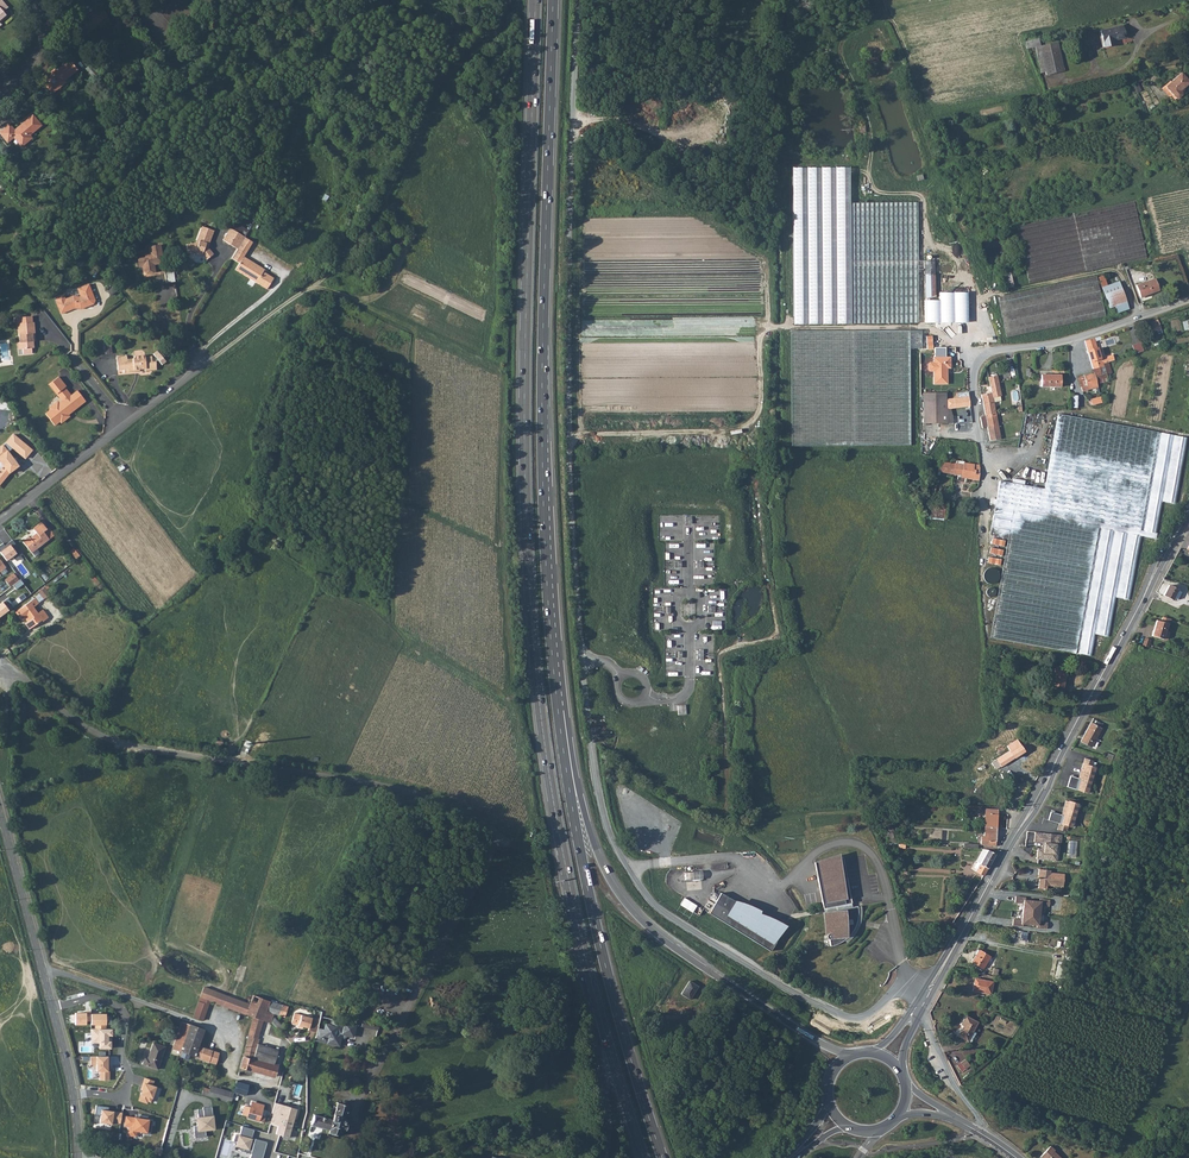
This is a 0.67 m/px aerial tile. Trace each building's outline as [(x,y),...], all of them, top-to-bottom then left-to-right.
[(4,21),(8,17),(11,15),(7,11),(12,7),(5,0),(0,0),(0,3),(0,4),(0,25),(4,21)] [(1113,40),(1124,37),(1122,26),(1100,31),(1104,47),(1114,45),(1113,40)] [(85,31),(84,29),(82,30),(88,37),(92,34),(91,33),(87,29),(85,31)] [(1038,39),(1031,40),(1024,42),(1026,48),(1032,47),(1035,47),(1040,45),(1038,39)] [(1064,71),(1058,42),(1040,45),(1035,47),(1037,54),(1041,53),(1045,72),(1046,75),(1064,71)] [(1037,54),(1041,73),(1045,72),(1041,53),(1037,54)] [(52,73),(46,79),(56,91),(69,81),(69,80),(82,69),(74,59),(60,71),(58,68),(52,73)] [(1188,83),(1188,81),(1181,72),(1166,86),(1171,93),(1176,98),(1178,98),(1182,95),(1182,93),(1180,91),(1188,83)] [(1161,88),(1168,96),(1171,93),(1166,86),(1165,85),(1161,88)] [(11,141),(17,136),(18,135),(27,144),(33,139),(30,135),(33,133),(45,123),(36,112),(27,120),(17,129),(12,123),(9,125),(3,131),(7,136),(11,141)] [(1019,225),(1031,282),(1147,258),(1135,201),(1019,225)] [(917,203),(789,203),(790,325),(918,322),(917,203)] [(240,222),(236,228),(247,235),(251,229),(240,222)] [(205,225),(200,239),(202,240),(201,243),(190,243),(191,252),(198,251),(199,253),(203,255),(205,254),(209,259),(216,253),(210,245),(208,245),(209,242),(212,243),(217,229),(205,225)] [(225,239),(240,247),(247,235),(236,228),(233,226),(225,239)] [(265,270),(267,268),(246,255),(255,240),(247,235),(240,247),(234,257),(242,261),(238,268),(269,288),(276,277),(265,270)] [(166,264),(163,244),(152,246),(153,253),(148,254),(148,257),(141,259),(142,266),(145,266),(146,272),(151,271),(152,275),(158,274),(157,264),(160,264),(160,265),(166,264)] [(926,298),(935,295),(934,260),(924,260),(925,298),(926,298)] [(176,268),(167,269),(169,282),(178,281),(176,268)] [(1013,286),(1014,286),(1010,271),(1009,272),(1004,273),(1007,287),(1013,286)] [(1107,285),(1104,275),(1098,277),(1102,287),(1107,285)] [(1105,316),(1096,276),(998,297),(1006,337),(1105,316)] [(1140,297),(1159,290),(1154,279),(1136,285),(1140,297)] [(1107,285),(1102,287),(1104,294),(1122,288),(1119,281),(1107,285)] [(90,282),(79,286),(81,291),(82,292),(83,295),(80,296),(77,296),(77,294),(74,294),(66,297),(64,292),(57,295),(58,300),(57,300),(61,311),(73,307),(73,306),(73,304),(76,305),(78,306),(81,307),(84,306),(85,304),(89,302),(90,304),(94,302),(96,298),(90,282)] [(1122,288),(1104,294),(1109,308),(1114,306),(1117,313),(1129,308),(1122,288)] [(939,300),(926,300),(927,323),(969,322),(969,293),(939,293),(939,300)] [(22,347),(22,352),(31,351),(31,346),(33,346),(32,339),(35,339),(34,333),(33,320),(32,320),(31,314),(15,316),(16,322),(17,322),(19,341),(21,340),(22,347)] [(1157,318),(1150,321),(1153,331),(1160,328),(1157,318)] [(909,330),(790,331),(791,446),(911,445),(909,348),(921,348),(921,329),(909,330)] [(1094,338),(1084,341),(1087,351),(1088,351),(1089,352),(1088,352),(1093,368),(1103,366),(1102,364),(1108,362),(1112,361),(1110,355),(1100,358),(1094,341),(1094,338)] [(1133,344),(1135,353),(1144,351),(1142,342),(1133,344)] [(112,343),(99,343),(99,354),(112,354),(112,343)] [(146,370),(158,369),(157,360),(153,361),(153,355),(146,356),(146,354),(136,356),(134,358),(134,363),(129,363),(128,359),(128,356),(117,357),(119,370),(125,369),(125,372),(135,371),(135,369),(146,368),(146,370)] [(950,357),(933,357),(933,362),(933,371),(933,384),(947,383),(947,368),(950,368),(950,357)] [(1102,364),(1103,366),(1093,368),(1094,373),(1095,373),(1097,384),(1108,381),(1106,374),(1111,373),(1108,362),(1102,364)] [(1097,384),(1095,373),(1094,373),(1084,375),(1086,386),(1081,387),(1082,392),(1087,391),(1087,390),(1092,389),(1092,387),(1091,385),(1097,384)] [(981,394),(985,416),(996,414),(992,397),(1001,395),(997,375),(988,377),(991,392),(981,394)] [(1060,386),(1060,375),(1041,375),(1041,386),(1060,386)] [(1078,377),(1081,387),(1086,386),(1084,375),(1078,377)] [(74,411),(86,400),(78,390),(72,395),(70,397),(67,393),(69,391),(65,387),(67,386),(59,376),(50,384),(63,400),(60,403),(57,402),(52,406),(52,409),(47,414),(56,425),(61,421),(64,421),(69,417),(69,414),(68,413),(73,409),(74,411)] [(946,392),(923,393),(923,423),(953,423),(953,418),(953,416),(950,409),(954,409),(953,398),(951,399),(946,399),(946,395),(946,392)] [(1078,408),(1078,395),(1077,395),(1071,395),(1070,408),(1077,408),(1078,408)] [(970,406),(968,397),(958,398),(953,398),(954,409),(960,408),(970,406)] [(1091,399),(1092,405),(1102,403),(1100,397),(1091,399)] [(985,416),(980,417),(982,428),(987,427),(990,440),(999,439),(1001,438),(996,414),(985,416)] [(1158,432),(1058,414),(1045,489),(1041,513),(1039,512),(1013,508),(1008,538),(990,637),(1076,653),(1100,523),(1141,530),(1158,432)] [(1187,437),(1158,432),(1141,530),(1100,523),(1076,653),(1092,656),(1096,635),(1109,638),(1116,598),(1130,601),(1142,536),(1156,539),(1163,502),(1175,504),(1187,437)] [(33,450),(14,434),(4,446),(3,445),(0,448),(0,482),(1,484),(10,472),(19,466),(9,452),(13,447),(26,458),(33,450)] [(979,479),(979,467),(979,465),(963,463),(963,464),(958,464),(939,461),(937,472),(958,474),(957,479),(959,480),(965,481),(967,480),(967,477),(979,479)] [(1008,538),(1013,508),(1039,512),(1041,513),(1045,489),(1000,480),(995,504),(990,535),(1008,538)] [(938,503),(935,518),(943,520),(945,504),(938,503)] [(27,535),(20,540),(30,553),(48,539),(42,531),(45,529),(40,521),(31,528),(35,532),(29,537),(27,535)] [(718,531),(709,530),(709,539),(718,539),(718,531)] [(10,545),(1,553),(7,561),(17,554),(10,545)] [(76,547),(71,551),(77,559),(82,554),(76,547)] [(713,569),(704,569),(704,579),(713,579),(713,569)] [(14,572),(5,578),(10,585),(20,579),(14,572)] [(1174,598),(1178,590),(1169,585),(1164,595),(1173,600),(1174,598)] [(44,587),(38,591),(43,598),(49,593),(44,587)] [(665,588),(656,588),(656,597),(665,597),(665,588)] [(1178,600),(1182,592),(1178,590),(1174,598),(1178,600)] [(43,598),(38,591),(34,594),(38,601),(43,598)] [(0,603),(0,617),(13,608),(6,598),(0,603)] [(30,602),(14,614),(21,622),(25,619),(27,623),(24,625),(29,631),(43,620),(44,621),(49,616),(44,609),(38,613),(30,602)] [(1171,619),(1162,617),(1161,621),(1157,620),(1152,636),(1163,639),(1168,640),(1170,632),(1165,631),(1166,628),(1168,624),(1169,624),(1171,619)] [(715,621),(714,629),(723,629),(723,621),(715,621)] [(1066,669),(1054,667),(1051,684),(1063,687),(1066,669)] [(20,703),(17,725),(24,726),(26,704),(20,703)] [(687,704),(679,705),(679,715),(688,714),(687,704)] [(1102,724),(1093,719),(1081,741),(1091,747),(1101,729),(1100,728),(1102,724)] [(1025,751),(1017,739),(1007,746),(1010,750),(996,759),(992,762),(996,769),(1000,766),(1025,751)] [(1093,760),(1085,758),(1079,778),(1070,776),(1067,787),(1087,793),(1095,767),(1091,766),(1093,760)] [(1076,811),(1078,803),(1068,801),(1066,801),(1061,815),(1050,811),(1048,820),(1059,823),(1057,830),(1066,832),(1067,826),(1071,827),(1073,819),(1075,820),(1077,812),(1076,811)] [(985,809),(984,827),(996,828),(997,809),(985,809)] [(890,823),(884,825),(890,843),(896,843),(891,832),(893,831),(890,823)] [(995,846),(996,828),(984,827),(984,836),(981,836),(981,845),(983,845),(995,846)] [(1054,835),(1032,832),(1031,841),(1039,842),(1041,843),(1040,848),(1038,848),(1034,848),(1033,859),(1051,861),(1052,854),(1053,844),(1054,835)] [(1075,842),(1066,841),(1063,856),(1073,858),(1075,842)] [(987,850),(983,849),(977,861),(980,863),(987,850)] [(983,875),(984,876),(995,854),(987,850),(980,863),(978,867),(975,871),(983,875)] [(823,908),(851,903),(842,857),(814,862),(823,908)] [(1051,870),(1039,869),(1038,874),(1040,874),(1039,888),(1047,888),(1047,885),(1063,887),(1065,873),(1050,872),(1051,870)] [(703,871),(685,871),(685,879),(703,880),(703,871)] [(722,891),(709,912),(770,950),(783,928),(722,891)] [(1025,897),(1015,896),(1015,902),(1023,903),(1021,920),(1013,919),(1012,925),(1022,926),(1023,924),(1036,925),(1036,928),(1046,929),(1047,923),(1039,922),(1040,905),(1049,906),(1050,900),(1039,899),(1039,901),(1025,900),(1025,897)] [(694,912),(698,905),(685,898),(681,905),(694,912)] [(851,903),(823,908),(824,913),(852,907),(851,903)] [(858,909),(857,906),(852,907),(824,913),(828,934),(827,934),(826,935),(826,936),(826,937),(826,938),(827,938),(828,939),(829,939),(830,946),(834,945),(838,944),(842,942),(845,939),(847,938),(846,936),(849,935),(849,936),(851,933),(854,929),(856,925),(857,921),(858,917),(858,913),(858,909)] [(982,969),(990,956),(979,949),(971,962),(982,969)] [(1062,980),(1065,965),(1058,964),(1055,978),(1062,980)] [(976,978),(975,983),(974,983),(972,991),(991,994),(993,982),(976,978)] [(689,983),(681,996),(689,1002),(698,988),(689,983)] [(204,988),(194,1017),(204,1020),(210,1001),(244,1013),(247,1014),(250,1004),(239,1000),(204,988)] [(246,1052),(241,1068),(272,1076),(275,1063),(254,1058),(259,1044),(260,1041),(261,1041),(266,1024),(263,1023),(263,1021),(271,1023),(274,1013),(267,1011),(270,1000),(254,995),(250,1004),(247,1014),(254,1017),(249,1037),(250,1037),(246,1050),(246,1052)] [(267,1011),(274,1013),(279,1015),(283,1005),(270,1000),(267,1011)] [(106,1013),(91,1013),(91,1012),(86,1012),(86,1013),(75,1013),(75,1024),(86,1024),(86,1020),(90,1021),(90,1024),(95,1024),(95,1029),(107,1029),(106,1013)] [(308,1034),(316,1036),(319,1028),(321,1021),(296,1013),(293,1024),(310,1028),(308,1034)] [(967,1041),(978,1022),(965,1015),(961,1024),(963,1025),(958,1036),(967,1041)] [(321,1021),(319,1028),(331,1031),(333,1020),(322,1017),(321,1021)] [(316,1036),(315,1040),(339,1046),(341,1034),(352,1037),(355,1025),(353,1025),(346,1023),(343,1022),(336,1021),(333,1020),(331,1031),(319,1028),(316,1036)] [(182,1022),(173,1050),(182,1053),(185,1045),(191,1025),(182,1022)] [(365,1023),(364,1027),(379,1031),(380,1027),(365,1023)] [(191,1025),(185,1045),(197,1049),(198,1047),(199,1047),(205,1030),(191,1025)] [(112,1049),(113,1029),(107,1029),(95,1029),(92,1028),(92,1043),(99,1043),(99,1049),(112,1049)] [(148,1057),(145,1065),(160,1069),(167,1048),(155,1044),(151,1058),(148,1057)] [(259,1044),(254,1058),(275,1063),(277,1053),(278,1050),(259,1044)] [(185,1045),(182,1053),(217,1064),(220,1054),(199,1047),(198,1047),(197,1049),(185,1045)] [(275,1063),(272,1076),(275,1077),(279,1059),(282,1058),(283,1054),(277,1053),(275,1063)] [(99,1080),(109,1080),(110,1056),(91,1056),(90,1065),(97,1065),(97,1072),(99,1073),(99,1080)] [(970,1065),(965,1059),(960,1063),(965,1069),(970,1065)] [(965,1069),(960,1063),(957,1065),(961,1072),(965,1069)] [(182,1077),(179,1088),(181,1088),(184,1089),(188,1091),(189,1079),(182,1077)] [(142,1091),(139,1101),(148,1104),(149,1102),(151,1103),(157,1087),(153,1086),(155,1081),(144,1078),(140,1089),(142,1091)] [(237,1080),(234,1093),(246,1096),(250,1084),(237,1080)] [(189,1084),(188,1091),(197,1093),(199,1087),(189,1084)] [(199,1087),(197,1093),(229,1102),(231,1103),(232,1099),(233,1096),(234,1093),(211,1087),(211,1089),(200,1086),(199,1087)] [(181,1088),(162,1149),(165,1149),(180,1104),(184,1089),(181,1088)] [(249,1116),(248,1118),(260,1121),(264,1122),(267,1111),(263,1110),(264,1105),(256,1103),(255,1106),(251,1105),(250,1108),(249,1116)] [(329,1129),(328,1133),(339,1136),(341,1129),(346,1130),(347,1124),(346,1123),(347,1119),(345,1118),(348,1105),(337,1103),(336,1107),(334,1106),(333,1111),(335,1112),(333,1120),(331,1119),(329,1129)] [(112,1124),(112,1122),(121,1123),(122,1112),(108,1110),(108,1106),(96,1105),(95,1115),(100,1115),(100,1121),(99,1122),(112,1124)] [(280,1105),(277,1115),(280,1116),(284,1117),(285,1116),(288,1107),(280,1105)] [(206,1131),(215,1130),(213,1107),(204,1108),(204,1110),(198,1110),(199,1118),(197,1118),(198,1125),(195,1126),(196,1137),(207,1136),(206,1131)] [(285,1116),(284,1117),(294,1120),(297,1110),(288,1107),(285,1116)] [(274,1114),(271,1124),(278,1126),(280,1116),(277,1115),(274,1114)] [(311,1125),(329,1129),(331,1119),(314,1115),(311,1125)] [(278,1126),(276,1131),(280,1132),(290,1135),(294,1120),(284,1117),(280,1116),(278,1126)] [(255,1138),(254,1142),(253,1142),(253,1139),(252,1139),(255,1130),(242,1127),(240,1135),(239,1135),(236,1134),(234,1141),(237,1142),(236,1147),(245,1149),(244,1152),(251,1154),(250,1157),(252,1157),(262,1157),(267,1142),(255,1138)] [(1054,1150),(1050,1146),(1040,1156),(1042,1157),(1061,1157),(1053,1151),(1054,1150)]
